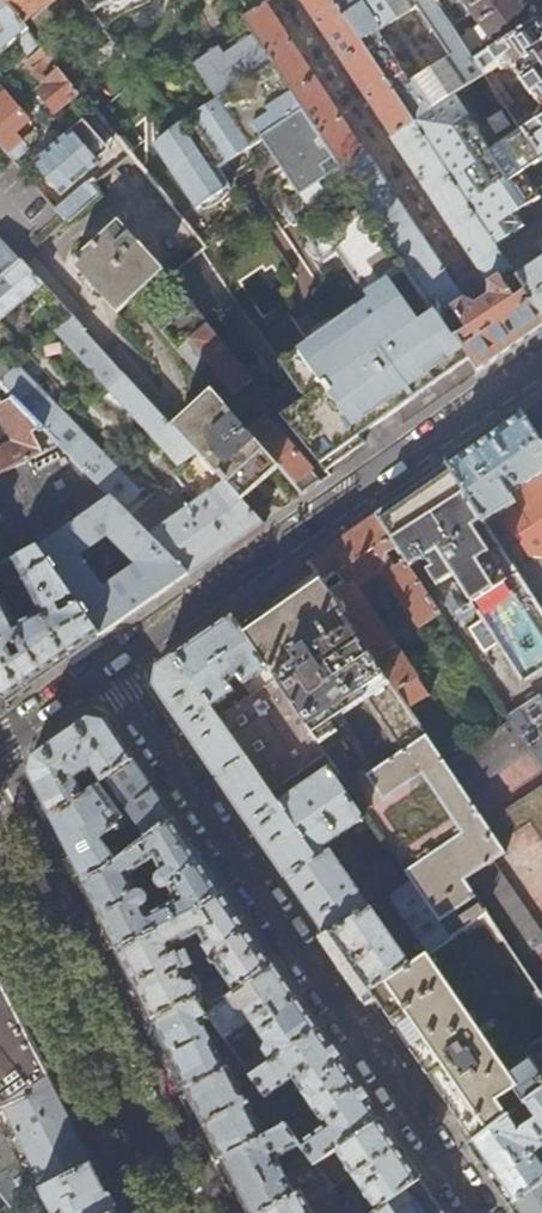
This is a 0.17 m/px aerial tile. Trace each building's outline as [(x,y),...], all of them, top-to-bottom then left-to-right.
[(23,25),(2,0),(0,0),(0,51),(21,34),(20,43),(32,58),(26,63),(42,82),(59,69),(23,25)] [(23,25),(55,0),(2,0),(23,25)] [(87,6),(179,121),(272,61),(243,18),(267,2),(269,0),(82,0),(87,6)] [(267,2),(243,18),(272,61),(471,359),(479,371),(514,346),(541,326),(541,314),(508,263),(494,242),(413,120),(333,0),(301,0),(489,288),(488,297),(473,307),(463,300),(267,2)] [(436,0),(333,0),(413,120),(485,74),(477,63),(461,38),(453,26),(436,0)] [(436,0),(453,26),(470,15),(479,26),(461,38),(477,63),(539,23),(523,0),(436,0)] [(53,22),(58,29),(72,18),(66,11),(53,22)] [(477,63),(485,74),(507,108),(514,102),(493,70),(499,66),(501,69),(515,67),(521,75),(518,77),(533,99),(535,97),(541,107),(541,27),(539,23),(477,63)] [(471,359),(272,61),(179,121),(152,144),(196,209),(230,186),(218,169),(262,139),(291,181),(277,190),(326,263),(340,254),(371,300),(293,354),(360,436),(381,421),(471,359)] [(79,94),(59,69),(42,82),(47,88),(40,94),(55,113),(79,94)] [(516,121),(507,108),(485,74),(413,120),(494,242),(519,226),(527,203),(521,194),(541,181),(541,160),(530,142),(516,121)] [(10,151),(15,146),(23,139),(14,128),(27,117),(5,91),(0,95),(0,140),(10,151)] [(534,114),(531,111),(516,121),(530,142),(541,135),(541,109),(534,114)] [(35,158),(61,191),(97,162),(89,153),(103,142),(82,117),(70,127),(71,128),(35,158)] [(530,142),(541,160),(541,135),(530,142)] [(25,138),(23,139),(15,146),(21,153),(31,145),(25,138)] [(60,207),(70,219),(101,194),(93,185),(98,180),(94,175),(89,180),(90,181),(60,207)] [(73,265),(118,314),(164,271),(119,222),(73,265)] [(532,243),(541,258),(541,237),(532,243)] [(0,240),(0,279),(20,262),(0,240)] [(508,263),(541,314),(541,259),(522,272),(514,260),(508,263)] [(42,285),(20,262),(0,279),(0,319),(42,285)] [(199,288),(184,265),(170,278),(189,301),(202,317),(214,309),(198,289),(199,288)] [(236,395),(255,382),(254,382),(202,317),(189,301),(158,326),(189,362),(201,352),(236,395)] [(219,553),(262,523),(241,501),(174,428),(70,316),(54,329),(184,474),(180,478),(198,500),(185,510),(163,490),(129,515),(188,574),(219,553)] [(360,436),(293,354),(254,382),(255,382),(324,468),(346,454),(365,441),(360,436)] [(16,364),(0,377),(0,382),(45,429),(52,436),(60,444),(112,497),(127,512),(144,495),(16,364)] [(45,429),(0,382),(0,474),(60,444),(52,436),(40,445),(34,434),(45,429)] [(214,391),(174,428),(241,501),(260,485),(279,468),(249,433),(214,391)] [(541,484),(541,441),(524,412),(505,425),(467,452),(448,465),(485,524),(499,514),(541,484)] [(266,418),(249,433),(279,468),(302,495),(321,481),(266,418)] [(60,444),(0,474),(0,568),(38,550),(112,497),(60,444)] [(448,465),(425,481),(392,504),(375,516),(442,618),(444,616),(408,562),(420,555),(423,558),(438,547),(444,557),(454,571),(484,619),(470,628),(486,651),(499,643),(524,681),(541,669),(541,612),(485,524),(448,465)] [(499,514),(515,538),(519,535),(532,556),(541,557),(541,484),(499,514)] [(129,515),(127,512),(112,497),(38,550),(72,598),(78,606),(99,636),(121,622),(158,595),(188,574),(129,515)] [(442,618),(375,516),(343,539),(310,561),(323,580),(409,708),(429,694),(358,588),(382,573),(421,632),(442,618)] [(38,550),(0,568),(0,700),(7,701),(35,682),(75,653),(99,636),(78,606),(62,617),(57,607),(65,603),(64,601),(72,598),(38,550)] [(454,571),(444,557),(427,568),(436,583),(454,571)] [(262,623),(245,635),(275,679),(251,696),(220,720),(271,794),(327,756),(320,746),(340,733),(327,715),(362,689),(404,752),(349,789),(412,883),(451,940),(489,915),(465,878),(493,859),(504,851),(499,843),(485,822),(465,792),(446,764),(409,708),(323,580),(302,595),(262,623)] [(203,637),(176,656),(213,709),(235,693),(230,685),(239,678),(251,696),(275,679),(245,635),(232,616),(203,637)] [(220,720),(213,709),(176,656),(164,664),(158,668),(155,686),(226,789),(288,879),(317,861),(278,805),(271,794),(220,720)] [(541,707),(541,692),(506,715),(510,721),(513,726),(541,707)] [(529,749),(541,769),(541,707),(513,726),(529,749)] [(102,784),(108,779),(134,760),(107,720),(89,717),(33,756),(29,773),(38,791),(51,818),(62,813),(86,795),(76,779),(92,768),(102,784)] [(465,792),(529,749),(513,726),(510,721),(446,764),(465,792)] [(134,760),(108,779),(144,833),(145,835),(148,840),(175,820),(154,789),(134,760)] [(317,861),(288,879),(308,909),(327,938),(370,911),(330,852),(326,854),(323,849),(353,829),(359,836),(371,828),(330,768),(278,805),(317,861)] [(108,779),(102,784),(86,795),(62,813),(51,818),(54,823),(84,883),(105,872),(117,863),(107,848),(120,839),(127,839),(133,835),(136,839),(144,833),(108,779)] [(485,822),(499,843),(530,822),(541,840),(541,784),(485,822)] [(175,820),(148,840),(129,855),(117,863),(105,872),(84,883),(97,909),(119,951),(203,909),(225,893),(175,820)] [(129,855),(148,840),(145,835),(135,842),(132,841),(124,846),(129,855)] [(493,859),(465,878),(489,915),(518,958),(541,943),(541,932),(493,859)] [(430,955),(451,940),(412,883),(390,897),(430,955)] [(154,1020),(196,1000),(206,1013),(275,967),(249,929),(225,893),(203,909),(119,951),(131,976),(154,1020)] [(410,969),(370,911),(327,938),(353,975),(369,998),(373,995),(410,969)] [(415,966),(421,961),(416,954),(409,959),(415,966)] [(421,961),(415,966),(410,969),(373,995),(423,1070),(473,1144),(541,1094),(541,1077),(530,1058),(507,1074),(427,957),(421,961)] [(275,967),(206,1013),(225,1039),(246,1025),(250,1031),(255,1028),(265,1043),(263,1051),(243,1065),(251,1076),(319,1031),(302,1006),(275,967)] [(28,1087),(49,1076),(13,1006),(0,980),(0,1049),(28,1087)] [(225,1039),(206,1013),(196,1000),(154,1020),(167,1047),(188,1088),(241,1061),(232,1050),(220,1056),(215,1045),(225,1039)] [(319,1031),(251,1076),(253,1078),(259,1086),(267,1097),(293,1079),(326,1127),(301,1144),(301,1145),(315,1165),(381,1120),(341,1063),(319,1031)] [(28,1087),(0,1049),(0,1108),(28,1087)] [(243,1065),(241,1061),(188,1088),(202,1116),(224,1159),(287,1126),(267,1097),(259,1086),(249,1091),(254,1102),(249,1105),(239,1085),(253,1078),(251,1076),(243,1065)] [(0,1108),(0,1194),(9,1206),(94,1165),(63,1104),(49,1076),(28,1087),(0,1108)] [(473,1144),(470,1146),(486,1169),(511,1206),(541,1186),(541,1157),(539,1152),(541,1150),(541,1094),(473,1144)] [(315,1165),(328,1182),(323,1184),(329,1195),(335,1192),(334,1191),(330,1183),(335,1183),(349,1173),(376,1212),(379,1212),(389,1205),(421,1179),(401,1150),(381,1120),(315,1165)] [(287,1126),(224,1159),(241,1193),(251,1212),(265,1212),(296,1197),(277,1158),(301,1145),(301,1144),(287,1126)] [(0,1194),(0,1212),(1,1212),(8,1207),(12,1212),(114,1212),(117,1212),(113,1203),(94,1165),(9,1206),(0,1194)] [(311,1190),(323,1184),(328,1182),(315,1165),(302,1172),(311,1190)] [(389,1205),(395,1212),(444,1212),(438,1205),(421,1179),(389,1205)] [(329,1195),(323,1184),(311,1190),(296,1197),(265,1212),(324,1212),(329,1210),(330,1212),(350,1212),(341,1201),(335,1192),(329,1195)] [(511,1206),(516,1212),(541,1212),(541,1186),(511,1206)] [(341,1201),(350,1212),(365,1212),(353,1194),(341,1201)] [(379,1212),(395,1212),(389,1205),(379,1212)]
